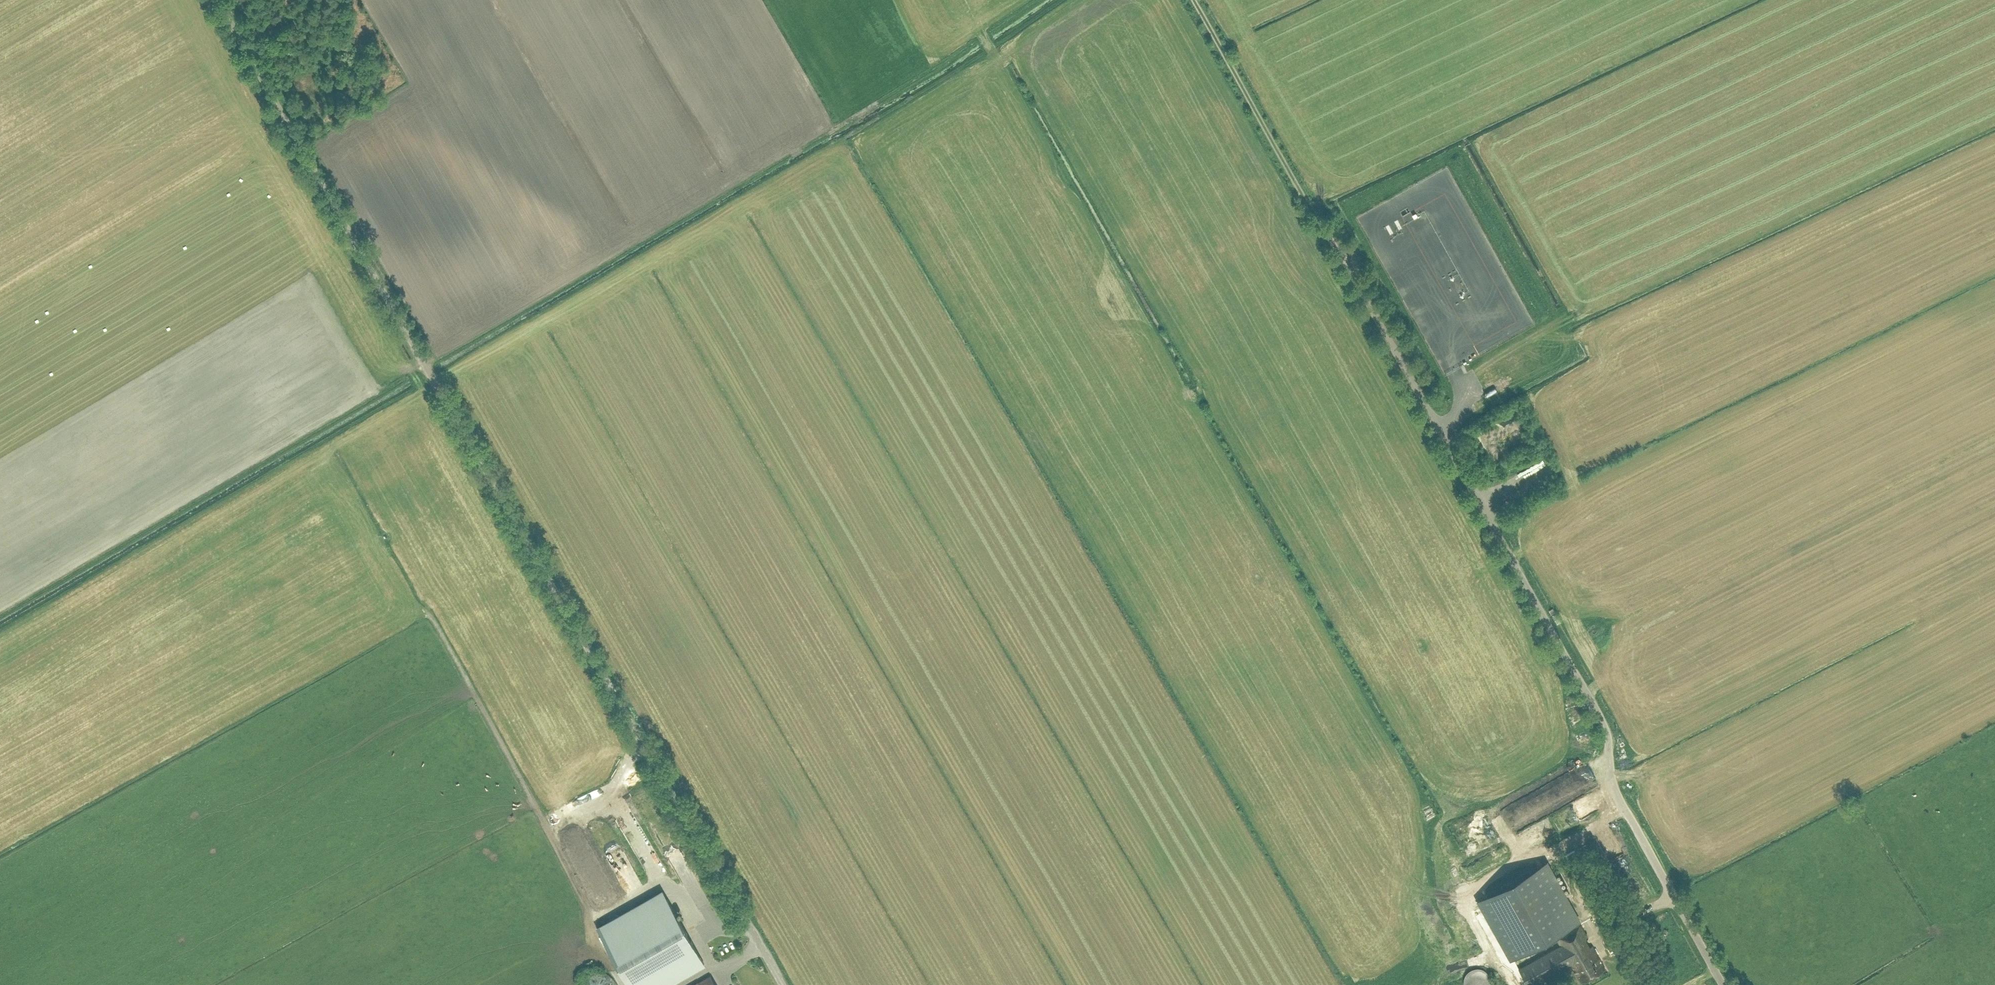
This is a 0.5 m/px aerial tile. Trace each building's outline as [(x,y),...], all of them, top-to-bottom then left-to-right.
[(1495,371),(1484,375),(1492,396),(1503,392),(1495,371)] [(1487,391),(1478,396),(1480,401),(1490,397),(1487,391)] [(1632,753),(1640,748),(1631,734),(1623,739),(1632,753)] [(1590,785),(1597,781),(1589,764),(1582,768),(1590,785)] [(1546,821),(1553,835),(1585,818),(1577,805),(1546,821)] [(1604,820),(1588,832),(1593,839),(1609,828),(1604,820)] [(1601,840),(1607,848),(1617,841),(1611,833),(1601,840)] [(667,849),(673,861),(685,855),(679,843),(667,849)] [(1545,861),(1478,899),(1511,959),(1562,931),(1564,934),(1567,932),(1566,929),(1579,921),(1545,861)] [(704,963),(662,889),(600,924),(634,984),(665,984),(704,963)] [(1599,925),(1606,926),(1608,913),(1601,912),(1599,925)] [(1541,979),(1569,964),(1580,983),(1604,970),(1591,946),(1588,947),(1584,940),(1587,938),(1580,925),(1567,932),(1564,934),(1555,938),(1559,945),(1517,968),(1526,984),(1544,984),(1541,979)] [(1489,984),(1490,979),(1488,974),(1485,970),(1480,968),(1476,967),(1471,969),(1467,971),(1464,975),(1463,981),(1464,984),(1489,984)] [(710,975),(692,984),(716,984),(710,975)]
